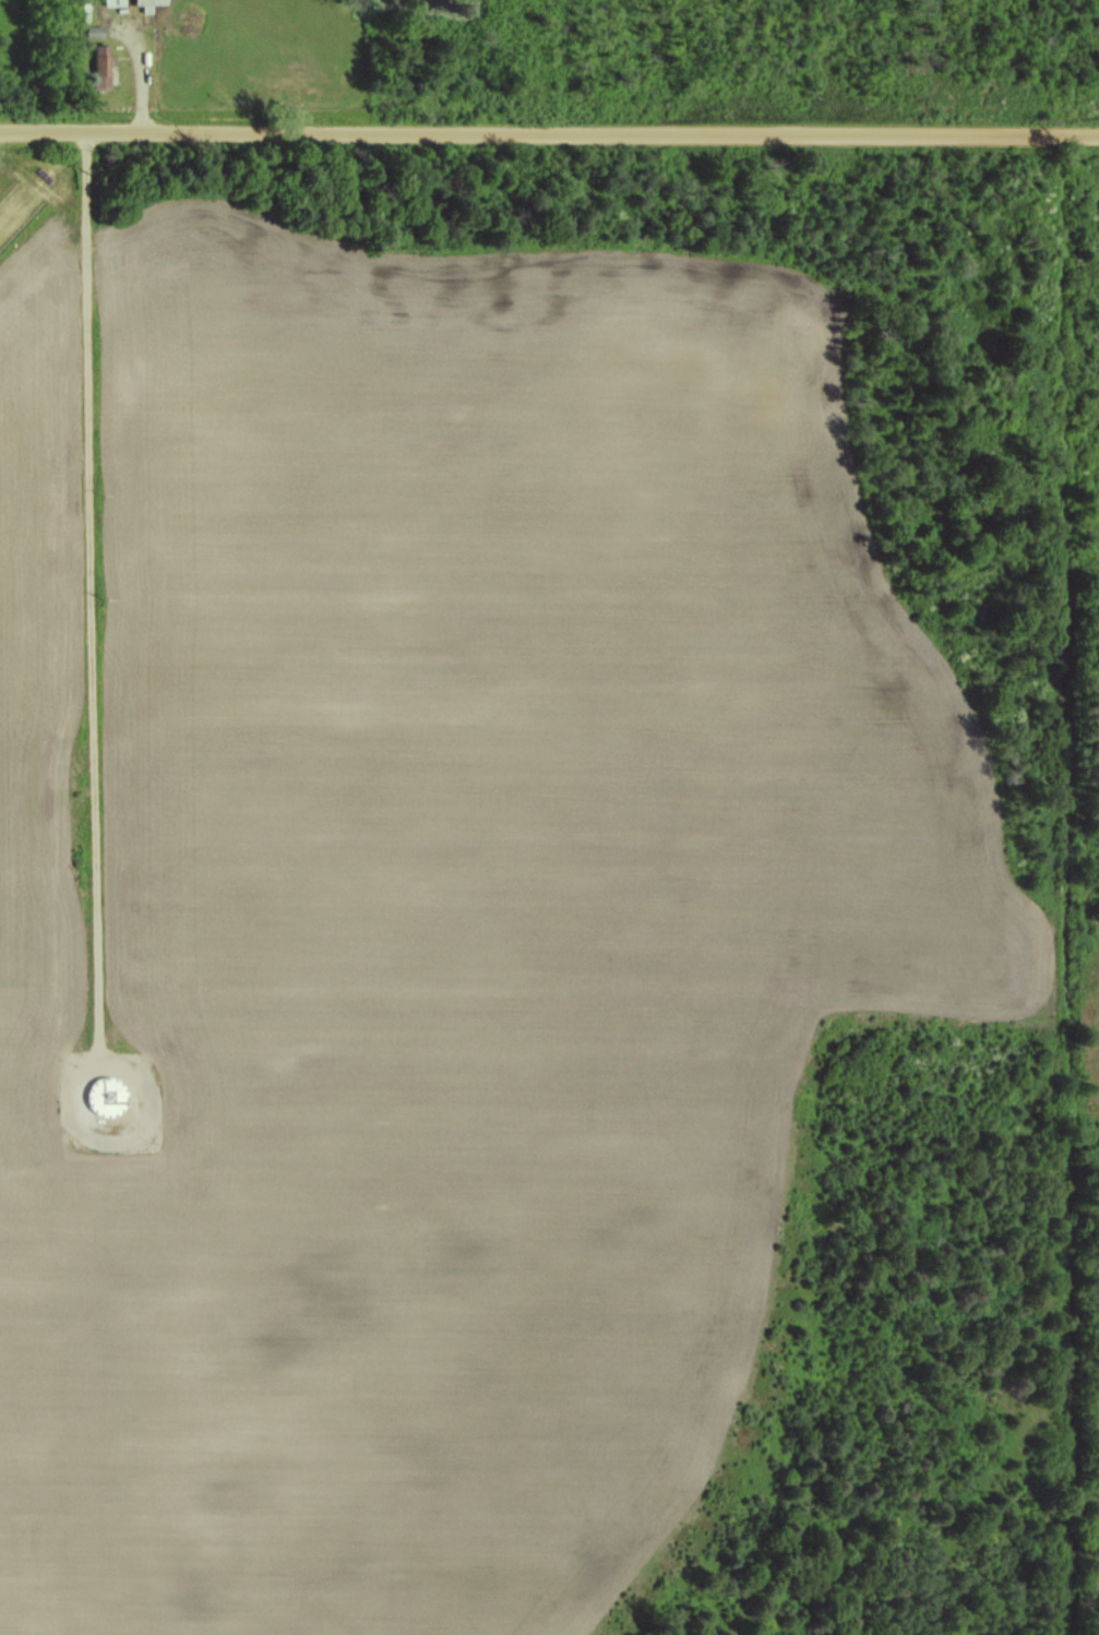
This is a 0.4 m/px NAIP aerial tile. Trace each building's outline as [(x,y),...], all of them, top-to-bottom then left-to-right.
[(142,13),(151,13),(151,4),(166,4),(166,0),(134,0),(134,5),(141,5),(142,13)] [(86,25),(85,36),(102,37),(102,26),(86,25)] [(108,89),(109,65),(114,65),(114,55),(108,55),(108,45),(94,44),(93,89),(108,89)] [(89,1114),(124,1116),(125,1079),(91,1078),(89,1114)]
